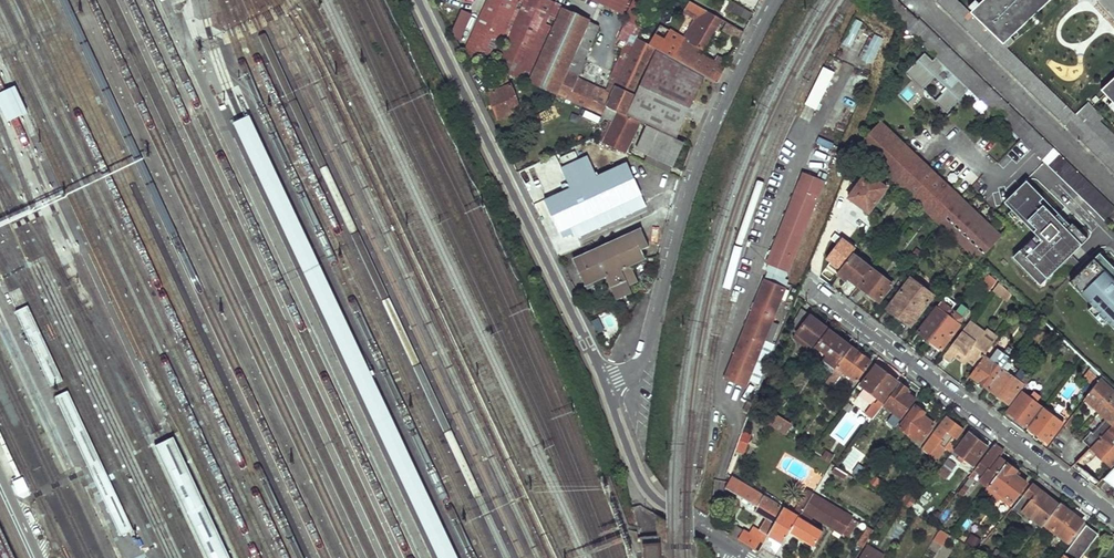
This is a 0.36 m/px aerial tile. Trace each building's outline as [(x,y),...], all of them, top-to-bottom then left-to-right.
[(462,54),(602,115),(606,107),(616,85),(610,83),(606,91),(566,74),(568,70),(581,75),(587,61),(584,60),(599,27),(589,22),(590,20),(563,8),(563,7),(548,0),(487,0),(462,54)] [(625,20),(635,0),(584,0),(625,20)] [(625,20),(638,26),(651,0),(635,0),(625,20)] [(904,32),(906,29),(936,58),(968,88),(1105,221),(1113,210),(1113,207),(919,19),(918,20),(896,0),(890,0),(879,13),(904,32)] [(936,1),(1064,126),(1069,122),(1083,135),(1079,139),(1110,170),(1111,170),(1113,172),(1113,137),(1096,120),(1100,116),(1087,101),(1074,114),(1004,45),(970,12),(958,0),(938,0),(936,1)] [(970,12),(1004,45),(1051,0),(983,0),(970,12)] [(742,17),(747,10),(733,2),(729,10),(742,17)] [(661,25),(649,45),(705,77),(717,83),(729,63),(719,57),(716,61),(704,54),(723,20),(698,6),(688,22),(693,25),(685,38),(661,25)] [(471,16),(462,11),(451,35),(460,39),(471,16)] [(732,35),(736,27),(729,23),(724,31),(732,35)] [(746,33),(736,27),(732,35),(741,41),(746,33)] [(630,30),(628,41),(635,44),(638,39),(640,34),(630,30)] [(873,64),(883,38),(874,35),(864,60),(873,64)] [(647,126),(677,140),(705,77),(649,45),(638,39),(635,44),(621,74),(616,85),(606,107),(618,112),(640,123),(647,126)] [(613,70),(621,74),(635,44),(628,41),(626,41),(613,70)] [(933,61),(925,53),(906,73),(923,90),(935,77),(948,89),(935,102),(947,113),(968,92),(965,90),(968,88),(936,58),(933,61)] [(824,95),(834,71),(823,67),(814,90),(824,95)] [(489,84),(492,91),(504,87),(501,79),(489,84)] [(492,91),(488,93),(498,119),(521,110),(511,84),(504,87),(492,91)] [(1104,93),(1113,103),(1113,84),(1104,93)] [(626,154),(640,123),(618,112),(607,137),(608,138),(606,144),(626,154)] [(440,557),(460,557),(251,113),(235,121),(440,557)] [(978,260),(999,237),(879,122),(857,145),(978,260)] [(672,167),(683,143),(677,140),(647,126),(638,144),(650,150),(648,155),(672,167)] [(672,167),(648,155),(644,162),(669,174),(672,167)] [(563,193),(545,201),(559,232),(566,229),(572,240),(646,206),(626,163),(597,177),(587,156),(560,168),(566,181),(560,184),(563,193)] [(801,173),(766,263),(787,272),(822,182),(801,173)] [(886,188),(865,173),(847,198),(868,213),(886,188)] [(1053,218),(1038,202),(1042,199),(1025,181),(1003,203),(1010,211),(1007,215),(1020,228),(1024,225),(1035,235),(1019,252),(1025,258),(1018,264),(1034,280),(1040,273),(1046,279),(1081,245),(1074,239),(1080,233),(1071,223),(1065,229),(1053,218)] [(1053,218),(1065,229),(1069,226),(1057,214),(1053,218)] [(641,228),(573,259),(586,286),(605,277),(616,300),(632,293),(629,286),(639,281),(631,265),(646,258),(642,249),(650,246),(641,228)] [(1074,239),(1081,245),(1087,239),(1080,233),(1074,239)] [(871,265),(854,252),(837,274),(844,280),(846,278),(856,285),(871,265)] [(1012,258),(1018,264),(1025,258),(1019,252),(1012,258)] [(1098,254),(1073,279),(1084,290),(1080,295),(1091,306),(1087,311),(1102,325),(1106,321),(1113,328),(1113,327),(1113,270),(1098,254)] [(891,283),(872,269),(858,286),(878,301),(891,283)] [(1040,286),(1046,279),(1040,273),(1034,280),(1040,286)] [(931,295),(908,278),(886,308),(908,325),(931,295)] [(1068,283),(1080,295),(1084,290),(1073,279),(1068,283)] [(772,322),(785,289),(764,280),(724,378),(746,387),(749,380),(772,322)] [(1006,293),(998,285),(995,290),(1003,297),(1006,293)] [(1011,298),(1006,293),(1003,297),(1008,302),(1011,298)] [(936,308),(917,332),(929,341),(948,317),(949,318),(954,312),(950,309),(953,305),(945,299),(938,309),(936,308)] [(28,305),(15,311),(51,387),(63,381),(28,305)] [(959,324),(962,318),(969,310),(962,305),(955,313),(955,312),(954,312),(949,318),(948,317),(929,341),(941,350),(960,325),(959,324)] [(825,327),(801,309),(790,328),(811,345),(825,327)] [(597,333),(604,330),(600,319),(593,321),(597,333)] [(971,320),(943,356),(949,361),(953,356),(956,352),(966,359),(968,357),(979,365),(987,354),(995,342),(984,333),(985,331),(971,320)] [(775,344),(772,342),(778,326),(772,322),(749,380),(759,384),(775,344)] [(999,337),(987,328),(985,331),(984,333),(995,342),(999,337)] [(845,343),(828,330),(815,347),(830,359),(821,372),(828,378),(836,369),(848,351),(842,347),(845,343)] [(870,363),(851,348),(848,351),(836,369),(842,373),(855,383),(870,363)] [(991,359),(987,354),(979,365),(976,368),(970,376),(988,389),(1002,370),(997,366),(1005,357),(997,351),(991,359)] [(966,359),(956,352),(953,356),(963,363),(965,360),(966,359)] [(979,365),(968,357),(966,359),(965,360),(976,368),(979,365)] [(1002,370),(988,389),(1007,404),(1018,389),(1021,391),(1030,379),(1013,366),(1014,364),(1011,363),(1013,361),(1011,359),(1002,370)] [(896,382),(875,366),(860,386),(877,400),(876,402),(879,405),(896,382)] [(830,388),(842,373),(836,369),(828,378),(824,384),(830,388)] [(1087,397),(1109,417),(1113,422),(1113,389),(1102,377),(1087,397)] [(917,397),(899,384),(883,406),(897,417),(895,419),(899,422),(917,397)] [(68,390),(56,396),(121,536),(133,530),(68,390)] [(1028,428),(1043,408),(1022,392),(1007,412),(1028,428)] [(936,422),(915,406),(899,427),(912,438),(910,440),(918,446),(936,422)] [(1043,408),(1028,428),(1047,442),(1062,423),(1043,408)] [(790,426),(768,412),(761,421),(784,435),(790,426)] [(933,432),(922,447),(938,459),(946,448),(948,450),(964,429),(947,416),(934,433),(933,432)] [(1113,424),(1113,422),(1109,417),(1094,433),(1092,431),(1083,440),(1091,447),(1091,446),(1113,424)] [(1091,446),(1113,468),(1113,424),(1091,446)] [(986,446),(967,432),(953,451),(972,465),(986,446)] [(155,446),(208,557),(231,557),(174,437),(155,446)] [(1003,450),(993,444),(974,470),(981,476),(977,481),(987,488),(1006,463),(998,457),(1003,450)] [(956,466),(948,459),(937,473),(946,479),(956,466)] [(1015,470),(1006,463),(987,488),(1008,504),(1010,501),(1012,503),(1026,483),(1013,473),(1015,470)] [(1103,479),(1113,488),(1113,468),(1103,479)] [(873,475),(869,483),(878,488),(882,480),(873,475)] [(732,477),(725,488),(762,510),(759,516),(771,523),(764,534),(759,531),(755,537),(743,530),(737,539),(757,551),(768,534),(783,508),(732,477)] [(1056,501),(1033,482),(1016,503),(1040,522),(1056,501)] [(968,489),(964,486),(958,493),(963,496),(968,489)] [(800,514),(812,495),(807,492),(794,513),(798,516),(800,514)] [(842,534),(851,518),(812,495),(800,514),(809,520),(811,516),(842,534)] [(1082,522),(1059,504),(1044,525),(1067,542),(1082,522)] [(783,508),(768,534),(782,543),(788,532),(798,516),(785,508),(783,508)] [(807,522),(809,520),(800,514),(798,516),(788,532),(813,546),(822,531),(807,522)] [(1085,525),(1061,557),(1080,557),(1097,535),(1085,525)] [(939,529),(934,542),(943,546),(949,534),(939,529)] [(782,543),(774,556),(778,557),(784,557),(790,547),(782,543)] [(652,557),(663,556),(662,545),(652,545),(652,557)] [(997,549),(992,557),(1009,557),(1010,556),(997,549)]
